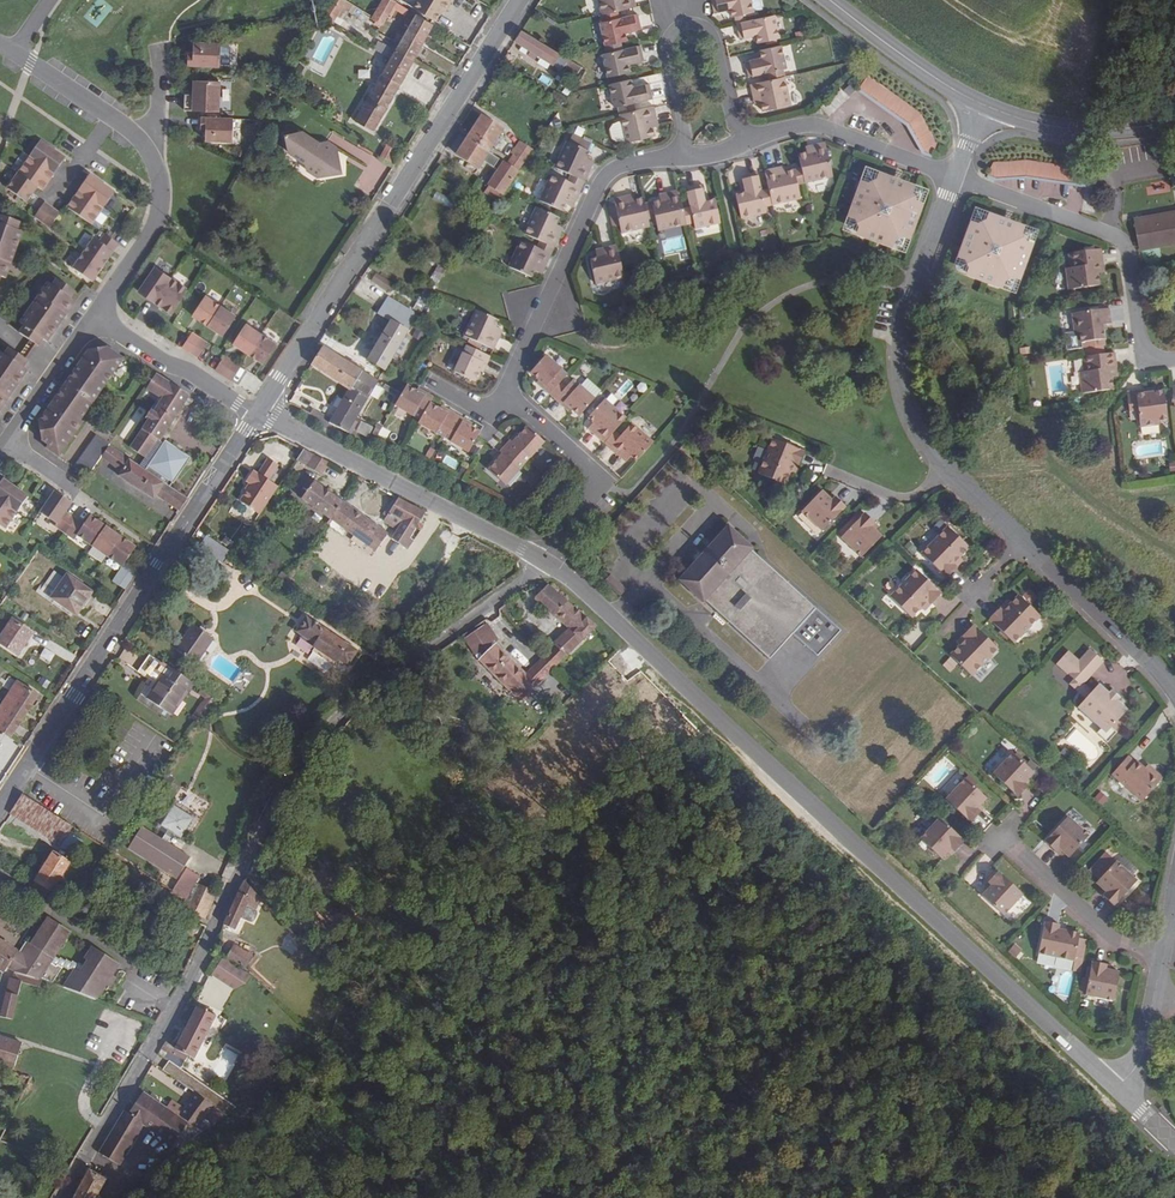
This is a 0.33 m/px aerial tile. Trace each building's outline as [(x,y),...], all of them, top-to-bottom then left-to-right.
[(344,0),(330,0),(322,17),(333,23),(336,16),(341,19),(346,10),(349,12),(353,6),(344,0)] [(404,7),(393,0),(381,0),(381,1),(392,9),(391,11),(395,13),(396,11),(401,13),(404,7)] [(412,8),(432,20),(439,10),(442,11),(448,1),(447,0),(417,0),(412,8)] [(606,14),(620,11),(639,6),(638,0),(602,0),(606,14)] [(714,12),(732,8),(734,18),(737,17),(744,15),(757,12),(754,0),(711,0),(714,12)] [(391,11),(392,9),(381,1),(376,9),(388,16),(389,14),(391,11)] [(371,17),(376,21),(382,25),(383,26),(388,16),(376,9),(371,17)] [(605,20),(600,21),(606,46),(622,42),(628,41),(626,31),(644,26),(640,11),(621,16),(605,20)] [(606,14),(604,15),(605,20),(621,16),(620,11),(606,14)] [(782,36),(777,12),(745,19),(738,21),(736,21),(739,36),(757,32),(759,42),(782,36)] [(432,24),(416,14),(399,44),(395,51),(413,61),(432,24)] [(736,25),(721,28),(723,37),(738,35),(736,25)] [(516,40),(554,64),(555,62),(551,60),(556,51),(522,30),(516,40)] [(186,65),(219,66),(219,43),(193,42),(193,52),(193,56),(186,56),(186,65)] [(604,52),(623,47),(622,42),(606,46),(603,47),(604,52)] [(790,67),(784,42),(761,48),(763,58),(745,62),(749,77),(790,67)] [(644,58),(641,43),(623,47),(604,52),(601,53),(606,78),(630,72),(627,62),(644,58)] [(534,52),(527,47),(524,52),(531,57),(534,52)] [(382,74),(400,84),(413,61),(395,51),(390,59),(382,74)] [(565,66),(569,59),(564,56),(560,63),(565,66)] [(932,152),(937,139),(920,108),(868,72),(861,83),(858,85),(908,121),(924,149),(932,152)] [(763,108),(790,102),(784,73),(750,82),(753,97),(760,95),(762,101),(763,108)] [(374,130),(400,84),(382,74),(356,121),(374,130)] [(850,93),(858,85),(861,83),(854,77),(843,87),(850,93)] [(634,90),(632,79),(608,85),(614,110),(642,103),(654,100),(651,86),(634,90)] [(184,110),(219,111),(220,81),(194,80),(193,89),(193,94),(189,94),(184,94),(184,110)] [(554,91),(549,100),(561,107),(566,98),(554,91)] [(642,103),(621,109),(622,113),(643,108),(642,103)] [(659,120),(656,105),(643,108),(622,113),(623,120),(628,141),(629,142),(656,135),(654,128),(652,122),(659,120)] [(469,136),(490,150),(493,146),(503,129),(483,116),(471,133),(469,136)] [(206,141),(232,141),(233,119),(200,117),(200,127),(207,127),(206,141)] [(621,140),(628,141),(623,120),(617,124),(612,129),(614,138),(621,140)] [(304,131),(287,134),(290,151),(307,163),(308,169),(320,177),(343,172),(341,161),(336,157),(335,152),(338,147),(329,141),(321,142),(304,131)] [(490,150),(469,136),(468,138),(456,155),(479,170),(483,162),(494,168),(499,160),(489,152),(490,150)] [(574,144),(590,151),(593,144),(578,137),(574,144)] [(64,158),(41,141),(30,156),(54,173),(64,158)] [(513,153),(513,154),(511,157),(522,165),(533,150),(521,141),(513,153)] [(593,167),(591,166),(593,161),(589,159),(592,152),(574,144),(572,143),(560,170),(573,175),(587,182),(593,167)] [(393,163),(400,152),(387,145),(381,156),(393,163)] [(813,155),(808,156),(800,157),(807,186),(835,178),(827,145),(812,149),(813,155)] [(30,156),(18,173),(37,186),(42,190),(54,173),(30,156)] [(997,163),(990,174),(999,177),(1030,177),(1089,189),(1092,174),(1030,161),(997,163)] [(493,208),(509,185),(518,171),(503,162),(488,185),(488,186),(480,199),(493,208)] [(787,168),(781,170),(780,163),(765,167),(769,186),(773,201),(801,194),(798,180),(795,166),(787,168)] [(802,164),(795,166),(798,180),(805,179),(802,164)] [(743,216),(768,209),(766,204),(763,188),(758,169),(742,172),(747,190),(737,193),(743,216)] [(908,226),(915,209),(913,208),(920,188),(915,186),(913,190),(876,177),(877,172),(872,170),(865,190),(863,189),(857,206),(858,207),(855,217),(861,219),(859,225),(864,227),(862,233),(888,242),(890,236),(896,238),(898,233),(904,235),(907,226),(908,226)] [(26,202),(37,186),(18,173),(7,189),(26,202)] [(91,173),(79,191),(103,207),(115,190),(91,173)] [(587,182),(573,175),(570,182),(584,188),(587,182)] [(570,182),(557,176),(545,202),(565,212),(568,204),(573,206),(575,201),(578,203),(584,188),(570,182)] [(707,200),(702,182),(687,186),(697,227),(722,220),(717,197),(707,200)] [(769,186),(763,188),(766,204),(773,202),(773,201),(769,186)] [(660,229),(688,222),(680,188),(665,191),(666,198),(661,199),(653,201),(657,216),(660,229)] [(79,191),(67,208),(91,225),(103,207),(79,191)] [(636,198),(631,200),(629,193),(614,197),(616,204),(621,224),(623,231),(651,224),(650,218),(645,196),(636,198)] [(653,201),(646,202),(650,218),(657,216),(653,201)] [(44,202),(35,216),(43,222),(52,208),(44,202)] [(621,224),(616,204),(610,206),(615,226),(621,224)] [(1138,211),(1147,256),(1174,251),(1174,205),(1138,211)] [(52,208),(43,222),(51,227),(60,214),(52,208)] [(562,218),(542,209),(529,236),(543,242),(557,248),(563,234),(561,233),(563,227),(559,225),(562,218)] [(478,224),(481,220),(475,215),(472,219),(478,224)] [(19,222),(0,216),(0,277),(5,278),(22,232),(16,230),(19,222)] [(1027,235),(1025,240),(987,225),(989,220),(984,218),(976,238),(974,238),(967,255),(969,256),(965,266),(970,268),(968,273),(973,275),(972,280),(999,291),(1000,286),(1006,288),(1008,283),(1014,285),(1018,275),(1019,275),(1026,258),(1025,257),(1033,237),(1027,235)] [(118,244),(105,234),(99,242),(113,252),(118,244)] [(102,267),(113,252),(99,242),(94,238),(83,253),(102,267)] [(597,279),(625,272),(617,240),(603,244),(604,247),(597,249),(598,253),(591,254),(597,279)] [(547,269),(554,255),(540,248),(527,242),(515,269),(535,278),(538,271),(542,273),(545,267),(547,269)] [(554,255),(557,248),(543,242),(540,248),(554,255)] [(1067,293),(1097,289),(1096,277),(1094,269),(1101,268),(1099,252),(1069,255),(1071,270),(1068,270),(1064,271),(1067,293)] [(92,282),(102,267),(83,253),(73,268),(92,282)] [(154,301),(171,277),(156,267),(139,291),(154,301)] [(375,273),(371,281),(388,290),(392,282),(375,273)] [(426,289),(433,292),(441,279),(434,275),(426,289)] [(65,295),(69,288),(51,276),(46,283),(42,279),(14,320),(18,323),(14,330),(32,342),(37,335),(41,339),(69,298),(65,295)] [(186,288),(171,277),(154,301),(169,311),(186,288)] [(419,311),(427,299),(421,295),(413,308),(419,311)] [(192,316),(207,326),(220,306),(205,296),(192,316)] [(220,306),(207,326),(223,336),(236,316),(220,306)] [(468,336),(498,350),(505,335),(502,334),(504,329),(499,327),(502,321),(480,310),(468,336)] [(1116,325),(1114,311),(1078,316),(1081,336),(1085,336),(1087,345),(1110,342),(1107,327),(1116,325)] [(451,324),(454,315),(442,312),(440,320),(451,324)] [(414,325),(396,314),(392,322),(409,332),(411,333),(416,326),(414,325)] [(392,322),(391,322),(374,351),(387,360),(382,369),(386,372),(409,332),(392,322)] [(233,343),(249,353),(261,334),(246,323),(233,343)] [(190,353),(199,339),(191,333),(182,347),(190,353)] [(249,353),(264,363),(277,344),(261,334),(249,353)] [(198,358),(207,344),(199,339),(190,353),(198,358)] [(379,381),(324,346),(322,349),(312,365),(349,390),(331,420),(312,411),(311,413),(349,433),(379,381)] [(1117,379),(1116,370),(1122,370),(1120,353),(1109,355),(1107,346),(1092,349),(1093,357),(1091,358),(1093,372),(1089,372),(1085,373),(1088,395),(1118,391),(1117,379)] [(83,421),(125,359),(108,347),(91,351),(40,423),(43,442),(49,447),(47,449),(60,459),(86,422),(83,421)] [(495,358),(472,347),(470,347),(458,372),(479,382),(485,371),(487,364),(491,366),(495,358)] [(18,363),(0,350),(0,398),(18,373),(13,369),(18,363)] [(382,369),(387,360),(374,351),(368,360),(382,369)] [(223,374),(232,361),(224,355),(215,369),(223,374)] [(549,356),(534,372),(544,380),(549,385),(547,388),(554,394),(571,374),(549,356)] [(231,380),(240,366),(232,361),(223,374),(231,380)] [(249,374),(243,388),(256,393),(261,379),(249,374)] [(164,445),(160,442),(188,400),(189,397),(157,375),(147,390),(162,399),(130,447),(146,458),(140,466),(170,486),(172,483),(174,485),(191,459),(166,442),(164,445)] [(576,380),(560,399),(566,404),(569,402),(575,407),(584,415),(604,392),(591,381),(585,387),(576,380)] [(400,399),(403,395),(384,384),(382,388),(400,399)] [(400,399),(397,404),(426,420),(435,404),(439,397),(430,393),(429,396),(422,392),(408,385),(403,395),(400,399)] [(1152,396),(1151,393),(1128,395),(1132,422),(1140,421),(1142,430),(1160,428),(1160,424),(1169,423),(1166,394),(1152,396)] [(592,416),(598,421),(595,425),(600,429),(597,431),(609,442),(619,430),(631,417),(609,398),(592,416)] [(315,401),(312,406),(326,414),(329,408),(315,401)] [(575,407),(569,402),(566,404),(572,410),(575,407)] [(426,420),(424,424),(449,437),(462,415),(454,410),(452,414),(445,410),(435,404),(426,420)] [(462,415),(449,437),(474,451),(483,436),(485,432),(475,427),(467,423),(469,419),(462,415)] [(469,419),(467,423),(475,427),(477,423),(469,419)] [(624,434),(614,446),(626,457),(628,454),(632,457),(635,454),(642,459),(657,440),(635,421),(624,434)] [(368,438),(374,428),(362,422),(356,432),(368,438)] [(515,438),(509,444),(529,462),(548,440),(531,426),(523,434),(517,441),(515,438)] [(624,434),(619,430),(609,442),(614,446),(624,434)] [(515,438),(517,441),(523,434),(520,432),(515,438)] [(76,469),(89,478),(103,457),(110,446),(96,438),(76,469)] [(798,465),(804,452),(773,439),(758,473),(786,484),(791,472),(794,464),(798,465)] [(504,451),(506,453),(501,460),(493,469),(510,483),(529,462),(509,444),(504,451)] [(140,466),(110,446),(103,457),(121,471),(118,475),(154,499),(157,496),(180,511),(188,499),(170,486),(140,466)] [(501,460),(506,453),(504,451),(498,457),(501,460)] [(321,475),(330,462),(315,454),(307,466),(321,475)] [(239,503),(259,517),(277,489),(267,483),(277,468),(267,461),(257,476),(252,473),(245,483),(250,486),(239,503)] [(18,512),(29,497),(4,480),(0,486),(0,499),(18,512)] [(342,500),(315,480),(302,499),(329,519),(342,500)] [(65,512),(72,503),(55,491),(41,512),(57,524),(65,512)] [(821,492),(800,512),(821,532),(845,508),(834,497),(831,501),(821,492)] [(395,496),(383,514),(387,516),(399,498),(395,496)] [(383,522),(398,530),(393,538),(395,539),(405,546),(409,549),(415,539),(411,537),(426,512),(399,498),(387,516),(383,522)] [(7,526),(18,512),(0,499),(0,522),(7,526)] [(329,519),(376,552),(388,534),(389,534),(342,500),(329,519)] [(56,526),(65,532),(75,519),(65,512),(57,524),(56,526)] [(875,524),(865,514),(841,538),(861,558),(881,537),(872,527),(875,524)] [(106,526),(90,516),(84,525),(77,535),(93,545),(106,526)] [(77,535),(84,525),(75,519),(65,532),(74,539),(77,535)] [(108,556),(121,537),(106,526),(93,545),(108,556)] [(703,603),(705,601),(770,658),(814,608),(751,550),(752,548),(728,526),(678,580),(703,603)] [(159,543),(165,534),(154,527),(148,536),(159,543)] [(959,558),(969,548),(947,527),(921,555),(945,578),(956,568),(953,564),(959,558)] [(376,552),(383,556),(395,539),(393,538),(388,534),(376,552)] [(224,564),(231,553),(206,536),(199,547),(224,564)] [(134,582),(140,572),(126,563),(136,547),(121,537),(108,556),(123,567),(119,572),(134,582)] [(956,568),(962,561),(959,558),(953,564),(956,568)] [(208,599),(224,576),(209,566),(194,590),(208,599)] [(37,593),(47,599),(62,575),(51,569),(37,593)] [(920,608),(927,601),(931,605),(941,594),(915,570),(889,598),(910,618),(920,608)] [(128,591),(134,582),(119,572),(113,581),(128,591)] [(626,590),(611,575),(604,582),(620,597),(626,590)] [(76,615),(92,592),(67,576),(52,598),(76,615)] [(598,626),(549,584),(543,589),(535,598),(554,616),(569,628),(554,643),(556,645),(567,657),(598,626)] [(1010,605),(1003,612),(1000,609),(989,620),(1014,643),(1040,616),(1019,596),(1010,605)] [(931,605),(927,601),(920,608),(924,612),(931,605)] [(1010,605),(1006,602),(1000,609),(1003,612),(1010,605)] [(347,666),(357,650),(307,616),(296,632),(347,666)] [(33,633),(13,619),(0,638),(0,642),(18,655),(33,633)] [(196,663),(214,638),(194,624),(176,649),(196,663)] [(529,672),(526,674),(496,643),(484,625),(464,639),(479,659),(520,701),(540,683),(529,672)] [(964,637),(968,640),(960,648),(951,658),(972,677),(998,650),(974,627),(964,637)] [(964,637),(957,644),(960,648),(968,640),(964,637)] [(544,657),(542,659),(553,670),(567,657),(556,645),(544,657)] [(40,657),(51,661),(55,651),(43,648),(40,657)] [(1066,652),(1056,664),(1072,679),(1075,682),(1086,670),(1090,674),(1101,661),(1089,649),(1077,662),(1066,652)] [(173,673),(175,670),(166,664),(164,664),(149,654),(137,671),(156,684),(167,669),(173,673)] [(542,659),(529,672),(540,683),(553,670),(542,659)] [(171,715),(194,683),(175,670),(173,673),(167,669),(146,698),(171,715)] [(1091,691),(1082,683),(1090,674),(1086,670),(1075,682),(1072,679),(1068,684),(1084,699),(1091,691)] [(17,681),(0,708),(0,731),(11,738),(39,695),(17,681)] [(1077,707),(1079,709),(1100,686),(1098,684),(1091,691),(1084,699),(1077,707)] [(1115,732),(1110,728),(1126,710),(1100,686),(1079,709),(1099,729),(1095,733),(1105,743),(1115,732)] [(196,722),(213,696),(207,692),(191,718),(196,722)] [(1027,765),(1030,762),(1019,752),(1016,755),(1027,765)] [(1016,755),(1015,753),(996,773),(1021,797),(1031,786),(1027,782),(1036,773),(1016,755)] [(1135,763),(1128,757),(1112,776),(1142,802),(1162,780),(1152,771),(1149,774),(1136,762),(1135,763)] [(1039,767),(1032,760),(1030,762),(1027,765),(1035,771),(1039,767)] [(50,763),(45,771),(50,774),(55,766),(50,763)] [(987,798),(966,779),(946,800),(972,823),(981,812),(978,809),(987,798)] [(1103,805),(1109,798),(1100,790),(1094,798),(1103,805)] [(83,842),(69,833),(72,828),(23,795),(11,813),(75,855),(83,842)] [(194,821),(174,809),(163,828),(183,840),(194,821)] [(1089,836),(1068,817),(1045,842),(1055,852),(1059,848),(1069,857),(1089,836)] [(955,852),(965,841),(940,818),(921,839),(942,859),(951,849),(955,852)] [(175,893),(186,900),(195,883),(197,884),(200,877),(188,870),(194,861),(144,830),(131,850),(182,882),(175,893)] [(69,863),(54,853),(29,889),(45,900),(69,863)] [(1104,896),(1114,906),(1138,881),(1133,876),(1111,857),(1094,875),(1100,881),(1097,884),(1107,893),(1104,896)] [(1118,863),(1133,876),(1138,870),(1124,857),(1118,863)] [(1007,920),(1026,899),(1001,876),(991,887),(995,890),(985,900),(1007,920)] [(237,893),(223,923),(222,927),(223,929),(226,930),(228,926),(235,929),(241,917),(250,922),(254,920),(256,915),(255,910),(261,899),(245,881),(237,893)] [(218,893),(215,892),(197,884),(195,883),(183,909),(198,917),(198,918),(207,922),(217,900),(215,899),(218,893)] [(0,940),(0,972),(4,974),(8,968),(13,971),(42,980),(52,984),(62,967),(57,964),(56,966),(50,962),(55,956),(70,932),(48,918),(31,944),(27,941),(20,953),(0,940)] [(1061,925),(1046,922),(1040,953),(1075,961),(1075,959),(1082,960),(1086,940),(1080,939),(1081,934),(1068,931),(1067,933),(1060,931),(1061,925)] [(258,945),(239,935),(234,947),(252,957),(258,945)] [(1007,952),(1016,958),(1022,949),(1014,943),(1007,952)] [(75,969),(74,971),(63,987),(96,999),(106,984),(112,974),(119,963),(93,946),(85,958),(88,960),(84,965),(80,972),(75,969)] [(232,962),(245,969),(252,957),(234,947),(227,959),(232,962)] [(60,957),(59,959),(55,956),(50,962),(56,966),(57,964),(62,967),(63,967),(68,969),(69,968),(74,971),(75,969),(80,972),(84,965),(79,962),(78,964),(73,961),(72,962),(67,959),(66,961),(60,957)] [(232,962),(227,959),(222,957),(216,968),(226,973),(232,962)] [(1086,994),(1114,1000),(1120,971),(1107,969),(1108,964),(1093,961),(1090,981),(1082,980),(1080,991),(1087,992),(1086,994)] [(278,987),(256,966),(249,973),(272,994),(278,987)] [(0,1015),(0,1016),(12,1019),(18,992),(23,993),(26,983),(40,987),(42,980),(13,971),(12,978),(9,977),(0,1015)] [(111,987),(117,978),(112,974),(106,984),(111,987)] [(335,974),(326,984),(343,997),(347,985),(335,974)] [(176,1047),(165,1041),(158,1054),(165,1058),(168,1053),(186,1065),(191,1057),(194,1059),(215,1015),(197,1008),(176,1047)] [(235,1107),(169,1061),(163,1070),(195,1093),(213,1106),(226,1114),(235,1107)] [(129,1114),(123,1111),(98,1154),(103,1157),(119,1166),(143,1126),(181,1150),(203,1134),(198,1130),(196,1128),(188,1123),(179,1116),(167,1108),(144,1092),(129,1114)] [(184,1109),(172,1101),(167,1108),(179,1116),(188,1123),(196,1128),(213,1106),(195,1093),(184,1109)] [(213,1115),(198,1130),(203,1134),(220,1121),(213,1115)] [(61,1158),(48,1153),(46,1159),(69,1169),(74,1161),(62,1155),(61,1158)] [(73,1197),(95,1197),(106,1179),(89,1169),(73,1197)]
